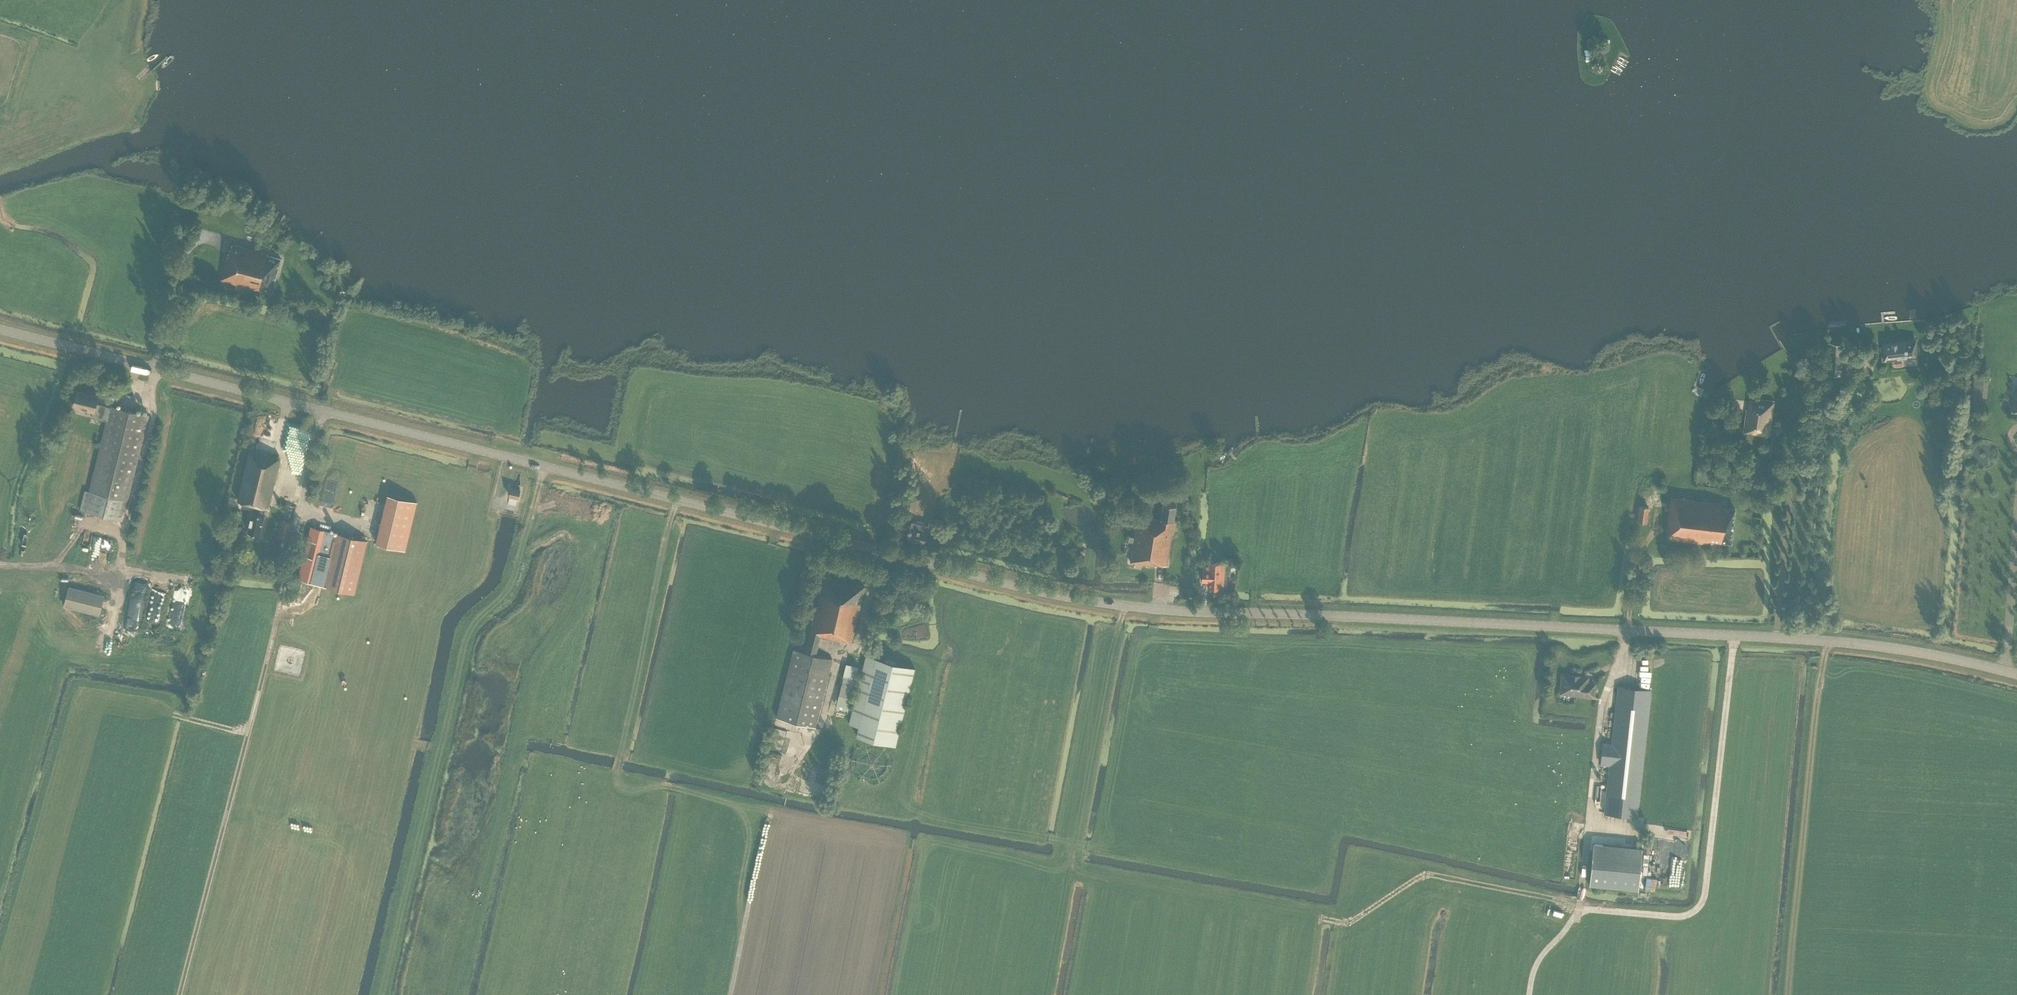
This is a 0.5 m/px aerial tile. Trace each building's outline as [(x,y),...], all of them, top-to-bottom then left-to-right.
[(268,254),(232,244),(229,254),(228,253),(221,280),(259,290),(259,289),(272,292),(281,259),(267,255),(268,254)] [(1883,342),(1884,360),(1919,357),(1917,339),(1883,342)] [(1989,377),(1974,376),(1972,407),(1986,408),(1989,377)] [(123,520),(128,501),(149,415),(110,405),(110,407),(96,404),(98,396),(77,391),(73,406),(94,412),(92,417),(107,421),(89,492),(85,491),(80,510),(123,520)] [(1752,434),(1769,436),(1774,401),(1757,399),(1756,401),(1750,401),(1748,414),(1746,413),(1744,431),(1752,432),(1752,434)] [(265,507),(268,508),(280,459),(270,456),(271,455),(250,450),(238,500),(256,505),(254,512),(253,512),(248,531),(260,534),(265,515),(264,515),(265,507)] [(518,498),(520,489),(511,487),(509,495),(518,498)] [(388,494),(376,543),(405,550),(417,501),(388,494)] [(1709,540),(1731,543),(1735,509),(1722,507),(1723,504),(1671,498),(1667,527),(1669,527),(1668,539),(1708,544),(1709,540)] [(1156,566),(1156,563),(1166,565),(1176,505),(1163,503),(1160,520),(1138,516),(1134,538),(1130,537),(1130,541),(1133,542),(1130,562),(1156,566)] [(291,523),(281,520),(277,536),(275,542),(285,545),(291,523)] [(335,533),(325,530),(310,527),(298,578),(312,582),(322,585),(354,593),(367,541),(335,533)] [(1219,584),(1223,584),(1224,564),(1209,563),(1208,566),(1203,566),(1202,582),(1210,582),(1209,588),(1219,588),(1219,584)] [(840,639),(851,642),(865,587),(824,577),(810,634),(811,634),(806,652),(793,649),(776,717),(815,727),(832,659),(815,655),(820,636),(839,641),(840,639)] [(64,606),(99,615),(104,595),(69,586),(64,606)] [(166,598),(165,588),(151,589),(152,604),(158,604),(158,598),(166,598)] [(149,639),(159,638),(158,628),(148,628),(149,639)] [(96,642),(105,634),(102,630),(93,638),(96,642)] [(866,655),(849,724),(859,726),(857,736),(895,745),(915,668),(866,655)] [(858,667),(846,664),(835,711),(848,714),(858,667)] [(1587,678),(1563,675),(1561,693),(1593,696),(1594,684),(1586,683),(1587,678)] [(1605,813),(1637,817),(1651,690),(1618,687),(1612,744),(1603,743),(1601,764),(1610,765),(1605,813)] [(773,743),(783,745),(787,731),(777,729),(773,743)] [(772,752),(768,766),(777,768),(780,754),(772,752)] [(1638,889),(1642,848),(1593,843),(1589,884),(1638,889)] [(1563,874),(1575,874),(1576,864),(1568,863),(1568,865),(1564,865),(1563,874)]
